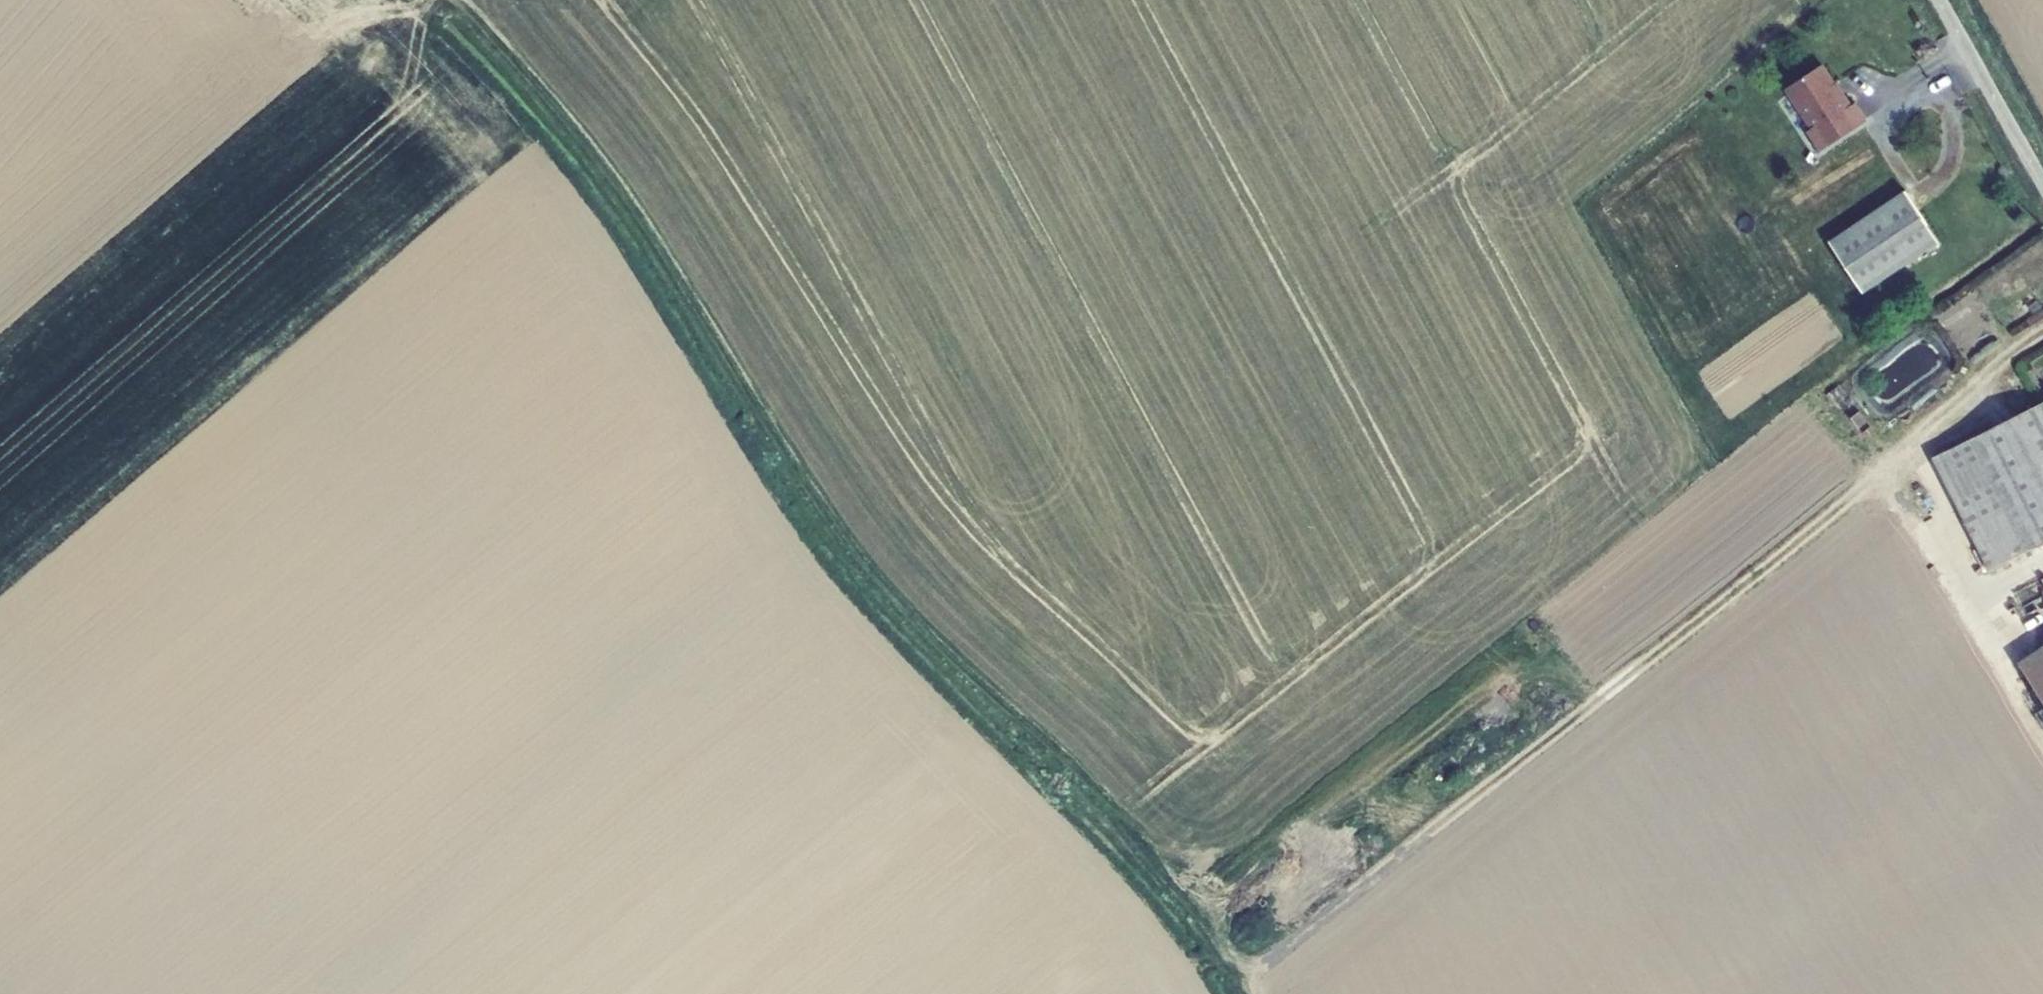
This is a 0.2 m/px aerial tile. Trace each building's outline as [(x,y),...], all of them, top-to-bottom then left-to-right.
[(1820,64),(1785,88),(1811,127),(1807,130),(1821,150),(1865,120),(1853,102),(1848,105),(1820,64)] [(1904,189),(1829,240),(1863,291),(1939,240),(1904,189)] [(1976,437),(2031,549),(2042,543),(2042,403),(1976,437)] [(1990,569),(2031,549),(1976,437),(1934,457),(1990,569)] [(2018,662),(2042,701),(2042,646),(2018,662)]
